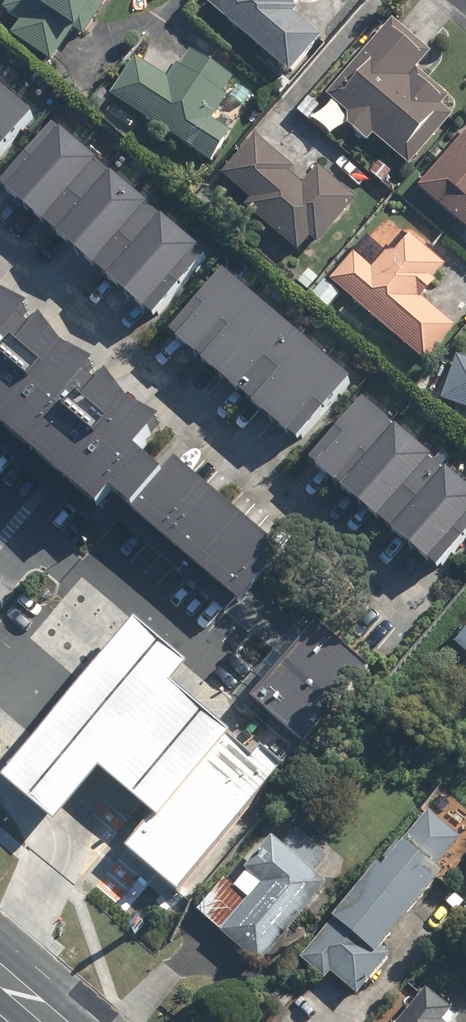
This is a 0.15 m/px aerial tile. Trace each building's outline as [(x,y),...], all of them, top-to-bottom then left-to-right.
[(1,14),(19,26),(9,40),(51,69),(61,54),(70,60),(111,0),(11,0),(1,14)] [(288,79),(321,42),(293,18),(298,13),(294,9),(302,0),(206,0),(202,5),(288,79)] [(372,139),(408,171),(452,118),(441,109),(448,101),(416,73),(429,55),(391,23),(326,99),(346,117),(347,132),(366,146),(372,139)] [(134,61),(109,100),(210,166),(230,137),(211,125),(227,101),(222,99),(233,82),(190,54),(179,70),(176,68),(167,82),(134,61)] [(0,79),(0,150),(36,110),(0,79)] [(206,253),(56,121),(1,183),(150,315),(206,253)] [(417,192),(465,234),(465,134),(417,192)] [(243,210),(296,257),(309,243),(316,249),(357,203),(319,169),(302,188),(287,175),(291,171),(255,139),(221,178),(249,203),(243,210)] [(341,295),(424,367),(455,331),(421,302),(435,286),(433,284),(445,270),(408,238),(391,259),(386,255),(371,272),(353,257),(329,284),(325,281),(311,297),(327,311),(341,295)] [(352,377),(226,265),(171,327),(297,439),(352,377)] [(0,280),(0,424),(105,517),(121,500),(240,606),(287,553),(160,441),(169,430),(0,280)] [(439,403),(465,413),(465,362),(454,358),(439,403)] [(368,393),(311,457),(436,568),(465,535),(465,480),(368,393)] [(322,622),(254,697),(304,741),(371,666),(322,622)] [(465,659),(465,630),(451,645),(465,659)] [(226,726),(169,678),(97,762),(154,811),(222,731),(226,726)] [(175,887),(281,762),(259,744),(250,754),(222,731),(154,811),(131,839),(125,845),(160,874),(175,887)] [(396,844),(297,962),(323,984),(328,977),(355,1000),(388,960),(379,953),(439,882),(431,876),(459,843),(426,815),(399,847),(396,844)] [(217,937),(256,970),(325,890),(310,878),(328,858),(294,829),(277,849),(263,837),(245,857),(251,862),(229,887),(223,882),(195,914),(219,935),(217,937)] [(450,1016),(423,993),(398,1021),(445,1021),(450,1016)]
